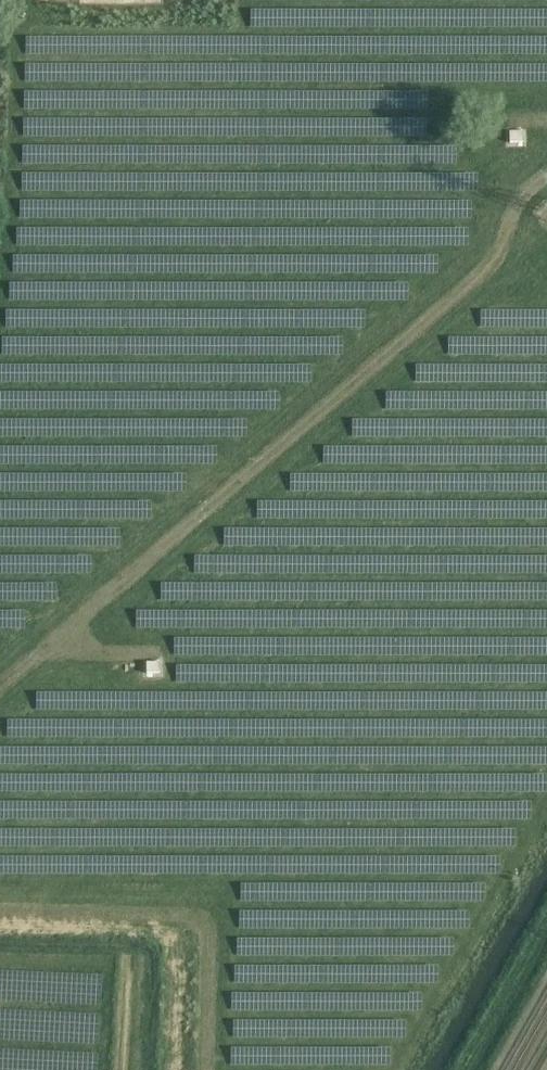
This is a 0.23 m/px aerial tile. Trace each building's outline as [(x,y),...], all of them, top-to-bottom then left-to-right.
[(98,36),(43,35),(42,60),(98,61),(98,36)]
